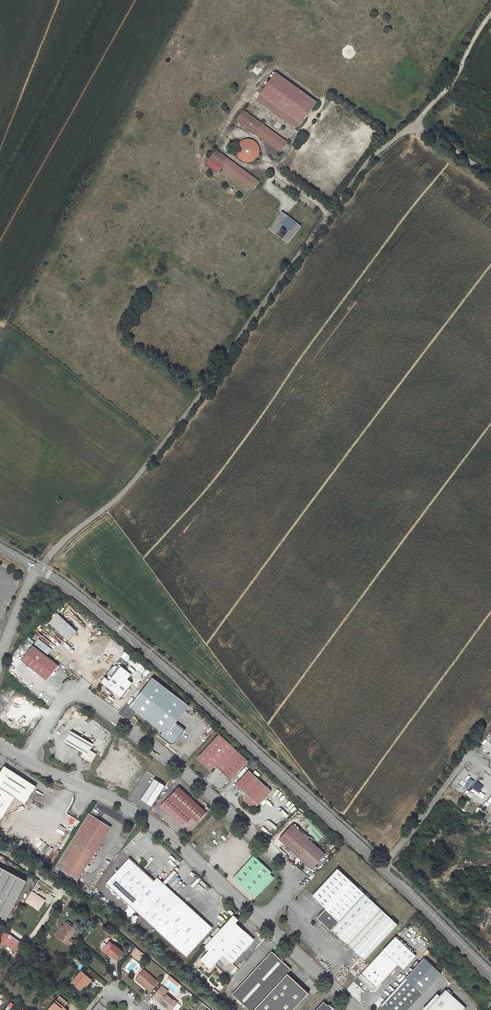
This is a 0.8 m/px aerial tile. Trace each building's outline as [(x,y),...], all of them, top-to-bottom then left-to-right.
[(276,73),(260,94),(302,124),(317,102),(276,73)] [(260,94),(258,97),(299,127),(302,124),(260,94)] [(255,133),(262,124),(243,110),(236,120),(255,133)] [(262,124),(255,133),(262,138),(263,136),(267,130),(269,128),(262,124)] [(267,130),(263,136),(282,151),(287,144),(267,130)] [(250,139),(248,139),(246,139),(243,140),(240,142),(238,145),(237,146),(236,149),(236,151),(237,154),(238,156),(239,157),(240,159),(243,161),(244,161),(246,162),(248,162),(251,162),(252,161),(254,160),(256,158),(258,156),(259,154),(259,151),(259,149),(259,146),(257,144),(256,142),(254,141),(252,140),(250,139)] [(215,149),(209,159),(215,164),(222,154),(215,149)] [(228,159),(222,154),(215,164),(221,168),(222,167),(227,160),(228,159)] [(259,183),(227,160),(222,167),(254,189),(259,183)] [(282,239),(288,244),(301,225),(282,211),(269,229),(276,234),(282,226),(289,230),(282,239)] [(64,620),(58,614),(50,623),(69,641),(77,632),(66,622),(64,622),(64,620)] [(38,639),(34,644),(47,656),(52,650),(38,639)] [(58,666),(33,646),(22,661),(47,681),(52,675),(54,675),(55,674),(55,672),(54,671),(58,666)] [(121,657),(146,676),(150,671),(125,652),(121,657)] [(121,666),(113,676),(110,681),(105,677),(101,682),(120,698),(132,683),(127,679),(131,674),(121,666)] [(185,730),(176,723),(185,711),(189,706),(153,678),(130,707),(163,732),(160,736),(170,744),(174,744),(185,730)] [(191,703),(189,706),(185,711),(189,714),(195,707),(193,704),(191,703)] [(94,744),(71,731),(65,742),(83,753),(81,756),(91,763),(97,754),(90,750),(94,744)] [(219,735),(198,758),(211,770),(215,765),(231,780),(249,761),(219,735)] [(15,797),(17,798),(19,799),(25,803),(36,786),(4,766),(0,773),(0,821),(15,797)] [(260,780),(249,770),(236,785),(247,795),(260,780)] [(256,808),(258,805),(271,791),(260,780),(247,795),(244,797),(244,801),(252,808),(256,808)] [(467,786),(467,781),(458,782),(458,791),(463,791),(462,786),(467,786)] [(178,787),(172,794),(160,806),(188,832),(206,813),(178,787)] [(111,827),(89,813),(56,866),(77,880),(111,827)] [(293,852),(298,856),(311,869),(325,854),(311,841),(306,837),(293,852)] [(233,878),(251,894),(253,892),(257,896),(274,878),(270,874),(272,872),(254,856),(233,878)] [(186,957),(210,931),(150,877),(129,858),(105,884),(186,957)] [(4,925),(6,920),(26,881),(0,867),(0,923),(4,925)] [(319,920),(330,931),(331,930),(364,961),(398,924),(368,897),(365,894),(361,891),(358,888),(337,869),(312,896),(326,909),(319,916),(319,920)] [(66,923),(63,927),(63,928),(57,936),(59,937),(62,939),(63,940),(66,942),(67,943),(70,938),(76,929),(74,928),(66,923)] [(63,927),(61,926),(55,935),(57,936),(63,928),(63,927)] [(222,928),(205,946),(210,950),(227,932),(222,928)] [(210,950),(201,960),(210,968),(223,955),(233,963),(254,940),(244,931),(236,940),(227,932),(210,950)] [(1,949),(4,945),(3,945),(4,944),(16,952),(17,951),(22,944),(5,932),(0,939),(0,948),(1,949)] [(399,964),(404,969),(416,955),(395,937),(357,978),(366,985),(365,987),(368,987),(370,989),(372,991),(375,991),(377,988),(399,964)] [(123,952),(114,945),(110,942),(103,950),(107,954),(108,953),(116,960),(123,952)] [(16,952),(10,959),(15,962),(20,954),(17,951),(16,952)] [(272,951),(251,973),(232,994),(249,1009),(254,1009),(287,973),(291,969),(272,951)] [(158,982),(144,970),(137,978),(147,987),(146,988),(149,991),(158,982)] [(90,979),(81,971),(72,983),(80,990),(86,984),(90,979)] [(287,973),(254,1009),(293,1009),(309,993),(287,973)] [(147,987),(137,978),(136,979),(146,988),(147,987)] [(420,991),(406,978),(380,1005),(385,1009),(403,1009),(420,991)] [(168,992),(161,986),(153,997),(156,1000),(159,996),(162,999),(159,1002),(169,1009),(172,1009),(178,1003),(167,994),(168,992)] [(466,1008),(446,990),(427,1009),(464,1009),(466,1008)] [(67,1002),(60,996),(48,1009),(67,1009),(63,1007),(67,1002)] [(335,1009),(330,1005),(328,1005),(324,1001),(316,1009),(335,1009)]
